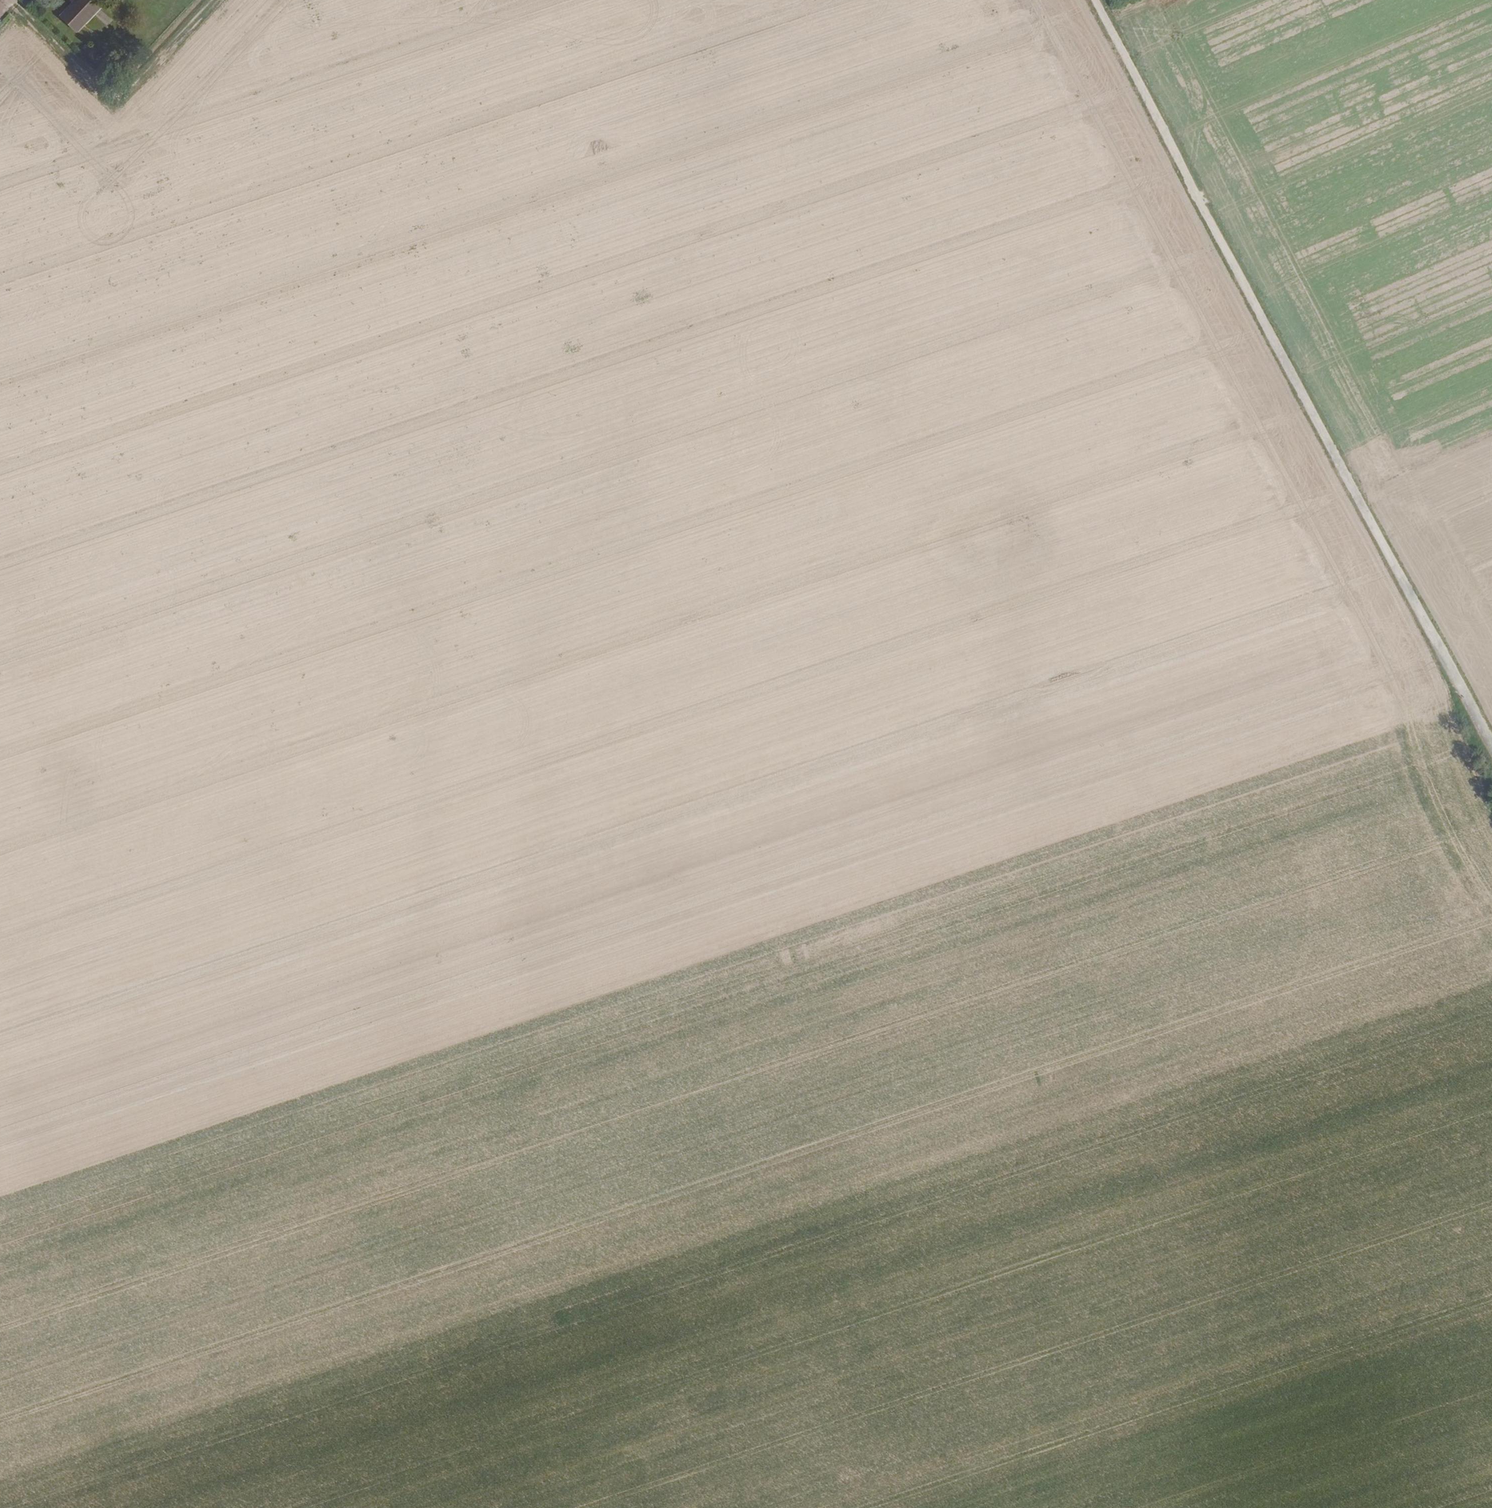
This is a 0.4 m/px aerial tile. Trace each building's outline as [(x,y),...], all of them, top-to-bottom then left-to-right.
[(94,0),(75,0),(60,16),(77,32),(101,6),(94,0)]
